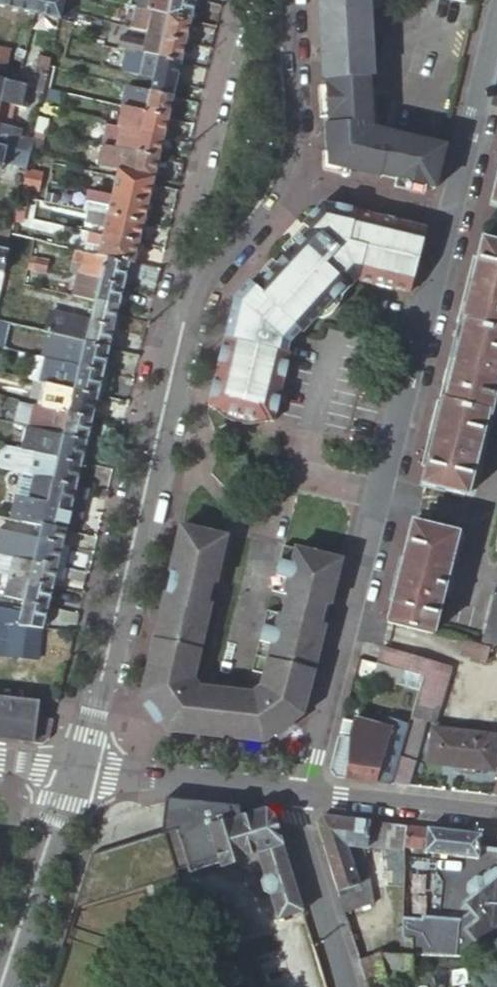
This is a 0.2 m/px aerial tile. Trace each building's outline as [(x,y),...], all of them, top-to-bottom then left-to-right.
[(36,0),(0,0),(0,5),(33,12),(36,0)] [(33,12),(58,18),(58,17),(62,0),(36,0),(33,12)] [(194,0),(137,0),(136,7),(153,11),(190,19),(194,0)] [(325,78),(366,76),(362,7),(382,7),(382,0),(320,0),(325,78)] [(185,41),(190,19),(153,11),(148,32),(185,41)] [(64,18),(58,17),(58,18),(55,31),(61,33),(64,18)] [(180,61),(185,41),(148,32),(146,41),(143,52),(180,61)] [(143,52),(146,41),(119,35),(117,47),(143,52)] [(180,61),(143,52),(141,61),(139,73),(152,76),(150,84),(173,89),(180,61)] [(46,73),(50,57),(38,55),(34,71),(40,72),(46,73)] [(139,73),(141,61),(131,58),(128,71),(139,73)] [(42,93),(44,82),(46,73),(40,72),(36,91),(42,93)] [(366,76),(325,78),(325,86),(329,162),(433,187),(443,146),(388,132),(388,134),(369,130),(366,76)] [(0,77),(0,100),(13,103),(18,82),(4,80),(5,78),(0,77)] [(173,89),(150,84),(149,90),(135,87),(130,109),(167,118),(173,89)] [(130,109),(135,87),(125,85),(120,107),(130,109)] [(8,124),(13,103),(0,100),(0,122),(8,124)] [(125,128),(130,109),(120,107),(116,126),(118,127),(125,128)] [(167,118),(130,109),(125,128),(162,137),(167,118)] [(45,118),(37,116),(34,130),(32,137),(40,138),(45,118)] [(8,124),(0,122),(0,143),(4,144),(8,124)] [(125,128),(118,127),(113,147),(120,148),(125,128)] [(162,137),(125,128),(120,148),(158,156),(162,137)] [(29,150),(4,144),(0,143),(0,168),(2,161),(26,166),(29,150)] [(158,156),(120,148),(115,169),(153,178),(158,156)] [(43,173),(25,169),(22,185),(31,187),(39,189),(43,173)] [(153,178),(115,169),(110,194),(147,202),(153,178)] [(31,187),(22,185),(18,205),(26,207),(31,187)] [(147,202),(110,194),(105,213),(143,221),(147,202)] [(407,292),(423,227),(359,212),(320,202),(298,227),(304,233),(251,291),(245,285),(231,299),(207,405),(272,420),(288,352),(286,351),(288,343),(299,330),(301,332),(344,285),(347,288),(354,280),(407,292)] [(105,213),(100,232),(138,241),(143,221),(105,213)] [(36,228),(14,223),(11,233),(34,239),(36,228)] [(426,228),(423,227),(407,292),(409,292),(426,228)] [(11,232),(0,229),(0,248),(7,249),(11,232)] [(95,254),(133,263),(138,241),(100,232),(90,230),(88,240),(98,243),(95,254)] [(473,255),(456,321),(496,331),(496,244),(484,241),(480,257),(473,255)] [(155,283),(158,269),(133,263),(95,254),(71,248),(68,260),(77,262),(75,273),(83,275),(123,284),(125,276),(155,283)] [(47,260),(30,256),(29,262),(46,266),(47,260)] [(46,266),(29,262),(27,268),(45,272),(46,266)] [(3,272),(3,273),(0,286),(0,293),(1,293),(0,298),(6,300),(7,294),(18,297),(22,277),(3,272)] [(118,306),(123,284),(83,275),(79,297),(93,300),(118,306)] [(108,347),(118,306),(93,300),(86,331),(60,324),(57,335),(69,338),(108,347)] [(456,321),(456,323),(458,323),(438,399),(437,399),(436,401),(490,414),(496,385),(496,331),(456,321)] [(0,322),(0,347),(27,354),(32,329),(0,322)] [(135,368),(138,355),(108,347),(69,338),(64,362),(78,365),(103,371),(105,361),(135,368)] [(103,371),(78,365),(73,390),(97,395),(103,371)] [(9,397),(11,390),(7,389),(7,387),(0,386),(0,395),(9,397)] [(92,417),(97,395),(73,390),(59,386),(58,391),(52,390),(50,401),(55,403),(54,408),(92,417)] [(436,401),(420,464),(427,466),(423,484),(466,494),(487,415),(490,416),(490,414),(436,401)] [(271,422),(272,420),(207,405),(206,406),(211,407),(211,409),(266,422),(267,421),(271,422)] [(87,440),(92,417),(54,408),(48,431),(62,434),(87,440)] [(57,455),(62,434),(48,431),(31,427),(26,448),(57,455)] [(82,461),(87,440),(62,434),(57,455),(82,461)] [(57,455),(26,448),(8,443),(3,466),(25,471),(52,477),(57,455)] [(77,483),(82,461),(57,455),(52,477),(77,483)] [(52,477),(25,471),(20,495),(31,497),(46,501),(52,477)] [(77,483),(52,477),(46,501),(71,506),(77,483)] [(87,485),(77,483),(71,506),(82,509),(87,485)] [(26,520),(31,497),(20,495),(14,518),(26,520)] [(66,529),(71,506),(46,501),(31,497),(26,520),(41,523),(66,529)] [(82,509),(71,506),(66,529),(72,531),(75,518),(81,519),(83,509),(82,509)] [(407,539),(387,622),(432,633),(457,533),(413,522),(409,539),(407,539)] [(66,529),(41,523),(38,536),(0,527),(0,550),(2,550),(2,551),(13,554),(58,565),(63,543),(66,529)] [(324,604),(329,605),(340,560),(281,546),(270,590),(286,594),(281,613),(265,609),(249,670),(262,673),(259,686),(250,691),(197,685),(193,677),(210,602),(206,601),(210,581),(214,582),(224,537),(179,527),(169,571),(174,572),(170,592),(165,591),(140,698),(164,732),(262,743),(272,735),(275,738),(291,726),(289,723),(301,716),(324,624),(319,623),(324,604)] [(70,545),(63,543),(58,565),(65,566),(70,545)] [(58,565),(13,554),(9,571),(0,569),(0,574),(28,580),(53,586),(55,579),(81,585),(85,571),(65,566),(58,565)] [(48,606),(53,586),(28,580),(23,600),(48,606)] [(480,645),(489,647),(496,649),(496,598),(493,597),(480,645)] [(43,628),(48,606),(23,600),(20,613),(0,611),(0,623),(43,628)] [(50,618),(74,624),(77,613),(52,607),(50,618)] [(0,623),(0,653),(35,657),(43,628),(0,623)] [(489,647),(480,645),(463,641),(460,653),(485,661),(489,647)] [(388,783),(405,785),(424,719),(435,722),(451,667),(381,646),(376,663),(422,676),(418,691),(408,721),(398,752),(388,783)] [(422,676),(376,663),(372,677),(418,691),(422,676)] [(40,743),(47,738),(52,719),(35,714),(36,701),(0,697),(0,739),(40,743)] [(384,747),(398,752),(408,721),(392,717),(389,727),(390,728),(384,747)] [(347,737),(336,735),(327,769),(332,777),(388,783),(398,752),(384,747),(390,728),(389,727),(351,718),(347,737)] [(430,728),(427,762),(491,768),(495,735),(430,728)] [(237,804),(164,795),(162,832),(92,855),(77,901),(82,899),(82,898),(148,876),(151,884),(177,876),(175,870),(187,866),(189,872),(214,864),(219,863),(219,864),(255,851),(263,875),(260,880),(264,891),(269,893),(277,918),(302,910),(271,813),(264,807),(255,806),(255,809),(240,814),(237,804)] [(312,819),(341,908),(373,898),(357,844),(363,844),(364,841),(402,846),(403,842),(405,823),(376,819),(319,812),(312,819)] [(477,855),(479,832),(405,823),(403,842),(422,845),(422,848),(477,855)] [(496,861),(483,871),(474,871),(466,876),(467,892),(461,896),(475,913),(464,923),(478,941),(496,942),(496,859),(496,861)] [(82,899),(77,901),(74,910),(151,884),(148,876),(82,898),(82,899)] [(401,954),(411,955),(412,937),(402,936),(401,954)] [(313,941),(282,951),(294,986),(328,986),(313,941)] [(366,986),(389,986),(385,975),(409,975),(411,955),(401,954),(375,953),(357,959),(366,986)]
